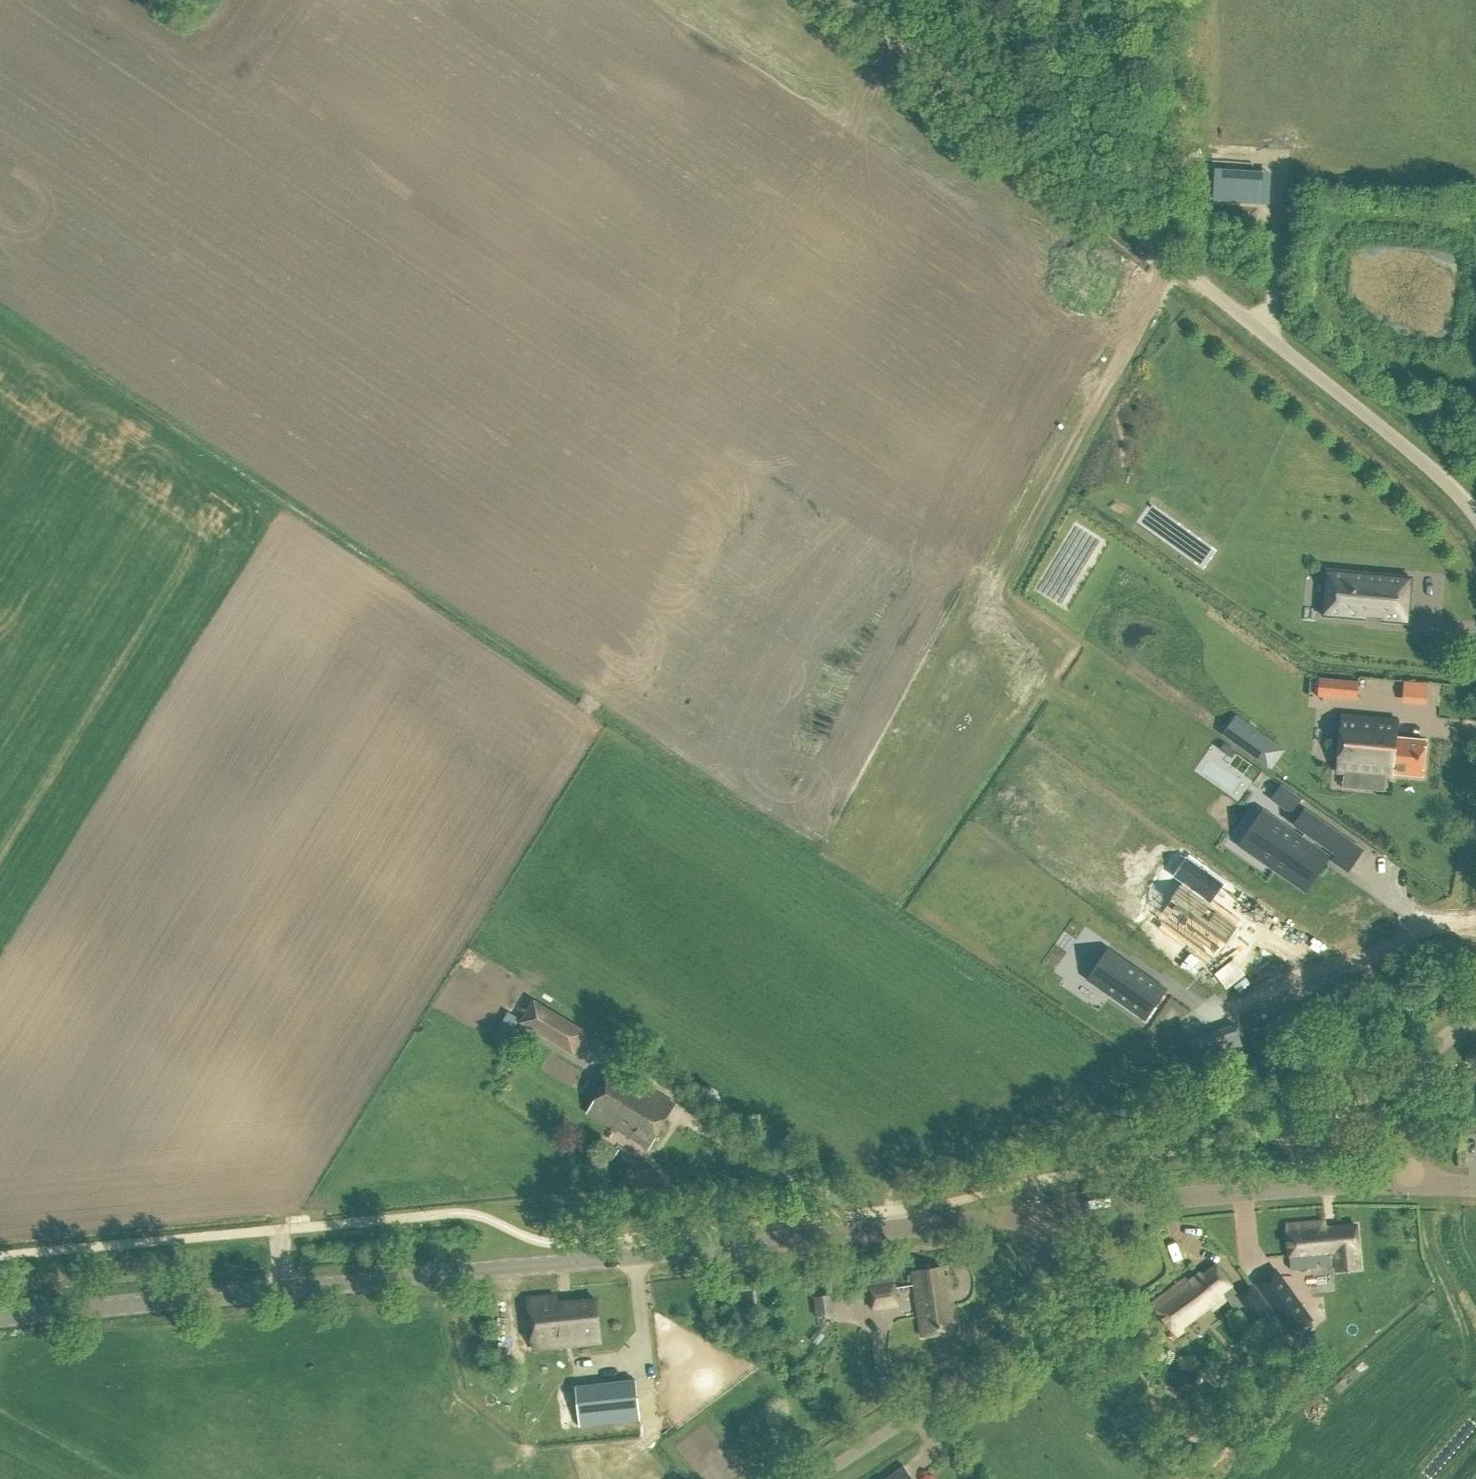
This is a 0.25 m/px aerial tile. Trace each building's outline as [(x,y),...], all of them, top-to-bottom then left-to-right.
[(1232,188),(1192,188),(1192,208),(1232,208),(1232,188)] [(1380,621),(1402,623),(1407,624),(1411,578),(1327,570),(1323,616),(1365,620),(1365,614),(1381,616),(1380,621)] [(1319,678),(1318,698),(1358,700),(1359,681),(1319,678)] [(1427,740),(1402,737),(1398,737),(1400,721),(1347,715),(1341,775),(1330,774),(1327,797),(1371,801),(1374,778),(1394,780),(1394,774),(1423,777),(1427,740)] [(1236,716),(1223,735),(1259,761),(1273,742),(1236,716)] [(1222,747),(1220,750),(1231,757),(1233,754),(1235,751),(1224,744),(1222,747)] [(1312,844),(1316,838),(1338,853),(1334,859),(1349,869),(1362,849),(1348,839),(1306,810),(1296,824),(1308,832),(1304,838),(1265,812),(1258,821),(1269,829),(1255,849),(1278,864),(1275,868),(1290,878),(1292,874),(1307,885),(1328,855),(1312,844)] [(1200,894),(1176,926),(1195,939),(1198,935),(1230,957),(1246,936),(1215,913),(1219,908),(1223,910),(1235,893),(1200,869),(1188,886),(1200,894)] [(1165,991),(1105,948),(1086,974),(1146,1016),(1165,991)] [(588,1032),(534,1000),(520,1022),(574,1055),(588,1032)] [(507,1011),(498,1028),(512,1035),(521,1018),(507,1011)] [(1201,1036),(1189,1041),(1194,1052),(1198,1063),(1210,1058),(1205,1047),(1201,1036)] [(652,1152),(679,1107),(618,1070),(591,1115),(652,1152)] [(1276,1098),(1286,1093),(1282,1085),(1272,1090),(1276,1098)] [(607,1142),(601,1153),(613,1160),(619,1149),(607,1142)] [(1316,1267),(1316,1260),(1326,1259),(1338,1258),(1339,1269),(1359,1267),(1358,1249),(1359,1249),(1356,1225),(1326,1228),(1325,1221),(1286,1224),(1291,1269),(1316,1267)] [(1237,1295),(1215,1264),(1190,1283),(1187,1279),(1152,1304),(1176,1339),(1186,1332),(1183,1328),(1211,1309),(1213,1312),(1229,1301),(1236,1311),(1244,1305),(1256,1322),(1272,1310),(1253,1284),(1237,1295)] [(943,1275),(942,1267),(914,1271),(922,1335),(957,1330),(954,1303),(947,1304),(946,1291),(952,1291),(950,1274),(943,1275)] [(1276,1268),(1255,1284),(1292,1336),(1313,1320),(1276,1268)] [(893,1273),(850,1281),(852,1293),(869,1290),(873,1309),(899,1305),(893,1273)] [(558,1302),(557,1295),(530,1297),(535,1348),(602,1342),(598,1299),(558,1302)] [(815,1297),(817,1317),(836,1315),(834,1295),(815,1297)] [(577,1386),(576,1386),(576,1387),(578,1404),(578,1406),(580,1426),(627,1421),(641,1420),(636,1380),(610,1383),(577,1386)] [(542,1423),(557,1427),(560,1416),(545,1413),(542,1423)] [(924,1452),(914,1456),(920,1472),(930,1468),(924,1452)] [(904,1466),(887,1478),(914,1478),(904,1466)]
